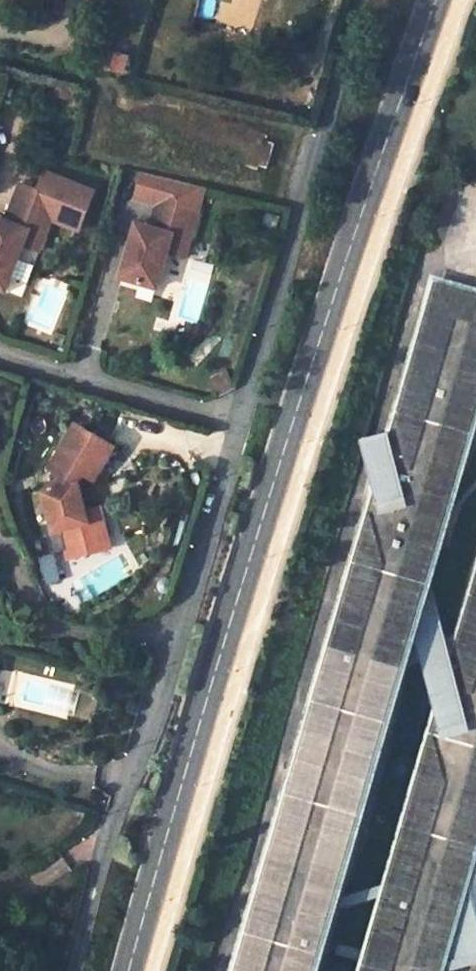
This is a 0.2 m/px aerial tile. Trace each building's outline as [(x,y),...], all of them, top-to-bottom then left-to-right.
[(126,56),(109,51),(104,65),(122,70),(126,56)] [(154,226),(140,222),(126,277),(163,286),(172,251),(177,252),(181,234),(194,237),(201,210),(188,206),(194,182),(142,170),(136,196),(159,202),(154,226)] [(6,289),(25,242),(29,244),(35,230),(46,234),(53,217),(80,228),(96,189),(51,171),(44,190),(21,181),(7,217),(0,215),(0,286),(6,289)] [(40,249),(46,234),(35,230),(29,244),(40,249)] [(194,237),(181,234),(177,252),(189,255),(194,237)] [(458,633),(448,636),(433,585),(448,533),(455,508),(475,433),(475,295),(431,283),(389,432),(366,440),(389,530),(364,522),(239,970),(475,970),(475,571),(458,633)] [(113,447),(74,425),(49,469),(55,473),(43,494),(52,523),(59,521),(68,553),(103,542),(95,518),(87,513),(86,512),(78,484),(84,473),(95,479),(113,447)] [(100,508),(86,512),(95,518),(103,542),(68,553),(71,560),(112,547),(100,508)]
